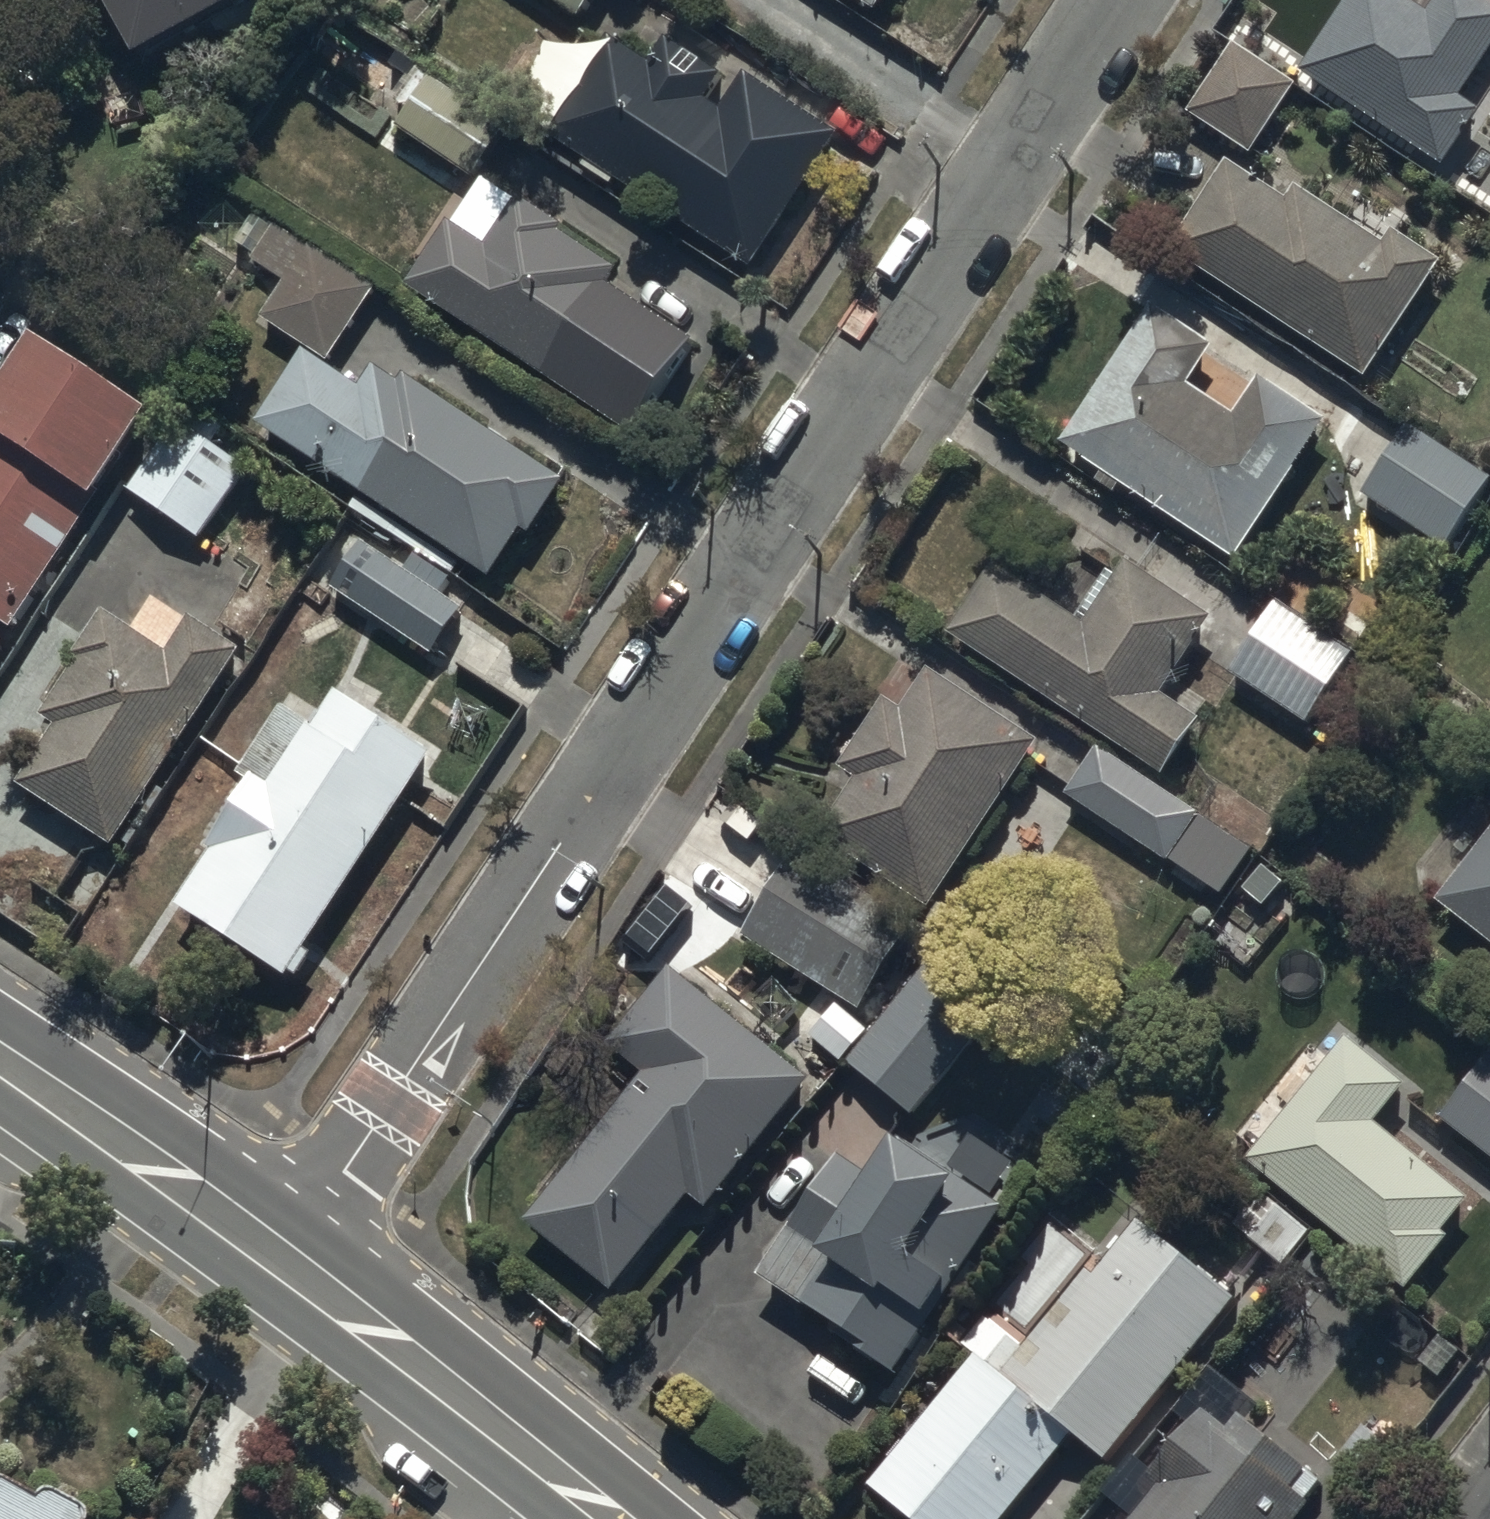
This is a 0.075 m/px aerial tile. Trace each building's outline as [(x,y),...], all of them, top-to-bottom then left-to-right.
[(146,65),(259,0),(108,0),(146,65)] [(582,20),(595,0),(552,0),(582,20)] [(879,14),(888,0),(858,0),(879,14)] [(1301,76),(1446,171),(1485,113),(1462,98),(1489,55),(1489,3),(1485,0),(1441,0),(1430,16),(1406,0),(1351,0),(1301,76)] [(616,46),(555,141),(758,272),(842,141),(746,79),(740,88),(667,41),(650,67),(616,46)] [(1235,43),(1188,113),(1253,157),(1300,87),(1235,43)] [(420,268),(406,289),(605,424),(671,326),(611,285),(621,271),(568,236),(571,232),(522,198),(517,205),(478,179),(509,133),(399,58),(379,88),(410,109),(397,128),(455,167),(441,186),(453,194),(408,260),(420,268)] [(1171,253),(1367,381),(1443,266),(1390,231),(1379,247),(1296,193),(1289,205),(1228,166),(1171,253)] [(308,351),(258,429),(494,583),(525,534),(534,540),(570,485),(408,380),(405,385),(379,368),(365,390),(330,367),(380,290),(280,224),(254,264),(284,284),(261,320),(308,351)] [(1153,309),(1061,448),(1104,476),(1098,485),(1122,501),(1129,490),(1239,564),(1331,426),(1263,381),(1237,418),(1191,388),(1216,351),(1153,309)] [(15,634),(159,424),(43,344),(0,407),(0,624),(15,634)] [(190,405),(129,495),(202,544),(251,472),(216,449),(228,431),(190,405)] [(1407,427),(1363,500),(1449,551),(1489,484),(1489,477),(1407,427)] [(351,542),(323,588),(438,659),(466,612),(351,542)] [(1164,699),(1175,682),(1214,622),(1129,566),(1120,580),(1109,573),(1084,611),(1094,617),(1086,629),(994,569),(950,636),(1167,780),(1204,725),(1195,719),(1164,699)] [(1354,656),(1277,606),(1232,676),(1308,726),(1354,656)] [(60,731),(21,790),(116,854),(250,655),(196,619),(172,655),(106,611),(37,715),(60,731)] [(931,913),(1041,743),(932,671),(905,713),(888,702),(844,771),(860,781),(821,841),(931,913)] [(308,955),(434,758),(337,696),(315,730),(286,712),(254,761),(263,767),(174,906),(290,980),(294,975),(300,979),(313,958),(308,955)] [(1260,856),(1099,748),(1067,796),(1227,903),(1260,856)] [(1438,901),(1489,941),(1489,835),(1438,901)] [(799,856),(745,941),(863,1016),(917,931),(799,856)] [(1018,988),(953,937),(847,1069),(912,1121),(1018,988)] [(643,1082),(528,1224),(623,1300),(701,1204),(710,1212),(816,1082),(677,970),(609,1054),(643,1082)] [(869,1033),(838,1004),(809,1035),(839,1064),(869,1033)] [(1473,1201),(1378,1127),(1409,1087),(1347,1040),(1331,1060),(1308,1042),(1234,1137),(1257,1155),(1249,1166),(1413,1292),(1453,1241),(1446,1236),(1473,1201)] [(1442,1123),(1489,1159),(1489,1060),(1442,1123)] [(838,1158),(835,1162),(762,1282),(845,1333),(838,1344),(898,1380),(955,1286),(959,1289),(1007,1212),(900,1147),(879,1183),(838,1158)] [(1286,1272),(1313,1234),(1266,1200),(1239,1237),(1286,1272)] [(1141,1220),(1099,1273),(1091,1266),(1025,1346),(989,1316),(961,1349),(972,1358),(867,1485),(909,1518),(1008,1518),(1076,1437),(1105,1461),(1238,1300),(1141,1220)] [(1312,1506),(1307,1502),(1322,1483),(1249,1425),(1261,1409),(1214,1372),(1188,1404),(1201,1415),(1149,1481),(1160,1489),(1136,1518),(1302,1518),(1312,1506)] [(1398,1454),(1364,1428),(1333,1469),(1366,1495),(1398,1454)] [(35,1497),(32,1503),(0,1487),(0,1518),(77,1518),(35,1497)]
